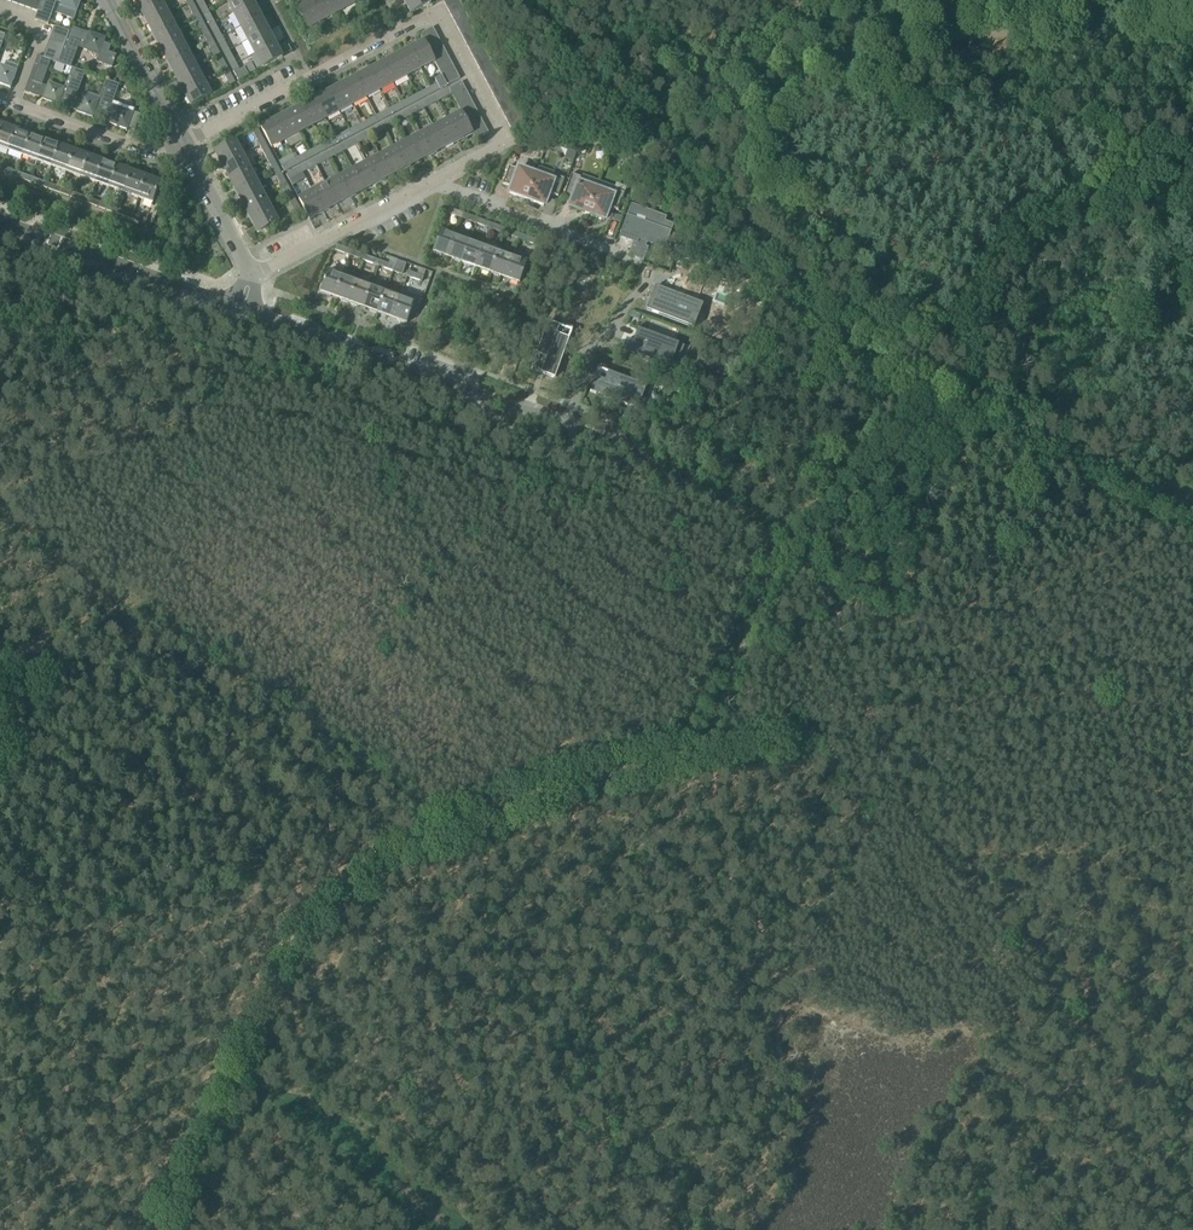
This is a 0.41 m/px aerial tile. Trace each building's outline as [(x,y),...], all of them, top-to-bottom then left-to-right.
[(35,0),(27,0),(24,8),(31,11),(35,0)] [(42,0),(35,0),(31,11),(37,13),(42,0)] [(47,25),(56,0),(62,2),(64,7),(77,12),(81,0),(42,0),(37,13),(35,20),(47,25)] [(160,1),(160,0),(134,0),(140,12),(160,1)] [(208,10),(203,0),(196,0),(203,13),(208,10)] [(253,4),(251,0),(229,0),(226,1),(233,15),(253,4)] [(303,0),(295,4),(308,27),(323,19),(313,0),(311,0),(305,3),(303,0)] [(323,19),(339,11),(333,0),(313,0),(323,19)] [(339,11),(354,3),(353,0),(333,0),(339,11)] [(431,3),(429,0),(405,0),(404,0),(411,14),(431,3)] [(462,6),(459,0),(458,0),(446,6),(450,13),(462,6)] [(147,25),(167,15),(160,1),(140,12),(147,25)] [(193,1),(187,4),(190,10),(194,18),(200,15),(193,1)] [(241,28),(261,18),(253,4),(233,15),(241,28)] [(453,19),(465,12),(462,6),(450,13),(453,19)] [(216,24),(208,10),(203,13),(210,27),(216,24)] [(456,25),(469,19),(465,12),(453,19),(456,25)] [(155,39),(175,28),(167,15),(147,25),(155,39)] [(201,31),(207,28),(200,15),(194,18),(201,31)] [(248,42),(268,31),(261,18),(241,28),(248,42)] [(460,32),(472,25),(469,19),(456,25),(460,32)] [(221,34),(216,24),(210,27),(217,40),(223,37),(221,34)] [(463,38),(476,32),(472,25),(460,32),(463,38)] [(54,27),(51,35),(66,41),(69,32),(54,27)] [(162,52),(182,42),(175,28),(155,39),(162,52)] [(211,37),(207,28),(201,31),(208,45),(214,42),(211,37)] [(423,41),(436,34),(433,28),(420,35),(423,41)] [(60,56),(57,64),(71,69),(78,49),(99,57),(97,63),(112,68),(117,56),(109,53),(112,46),(104,43),(106,40),(88,33),(87,36),(70,29),(69,32),(66,41),(63,49),(60,56)] [(255,56),(275,45),(268,31),(248,42),(255,56)] [(467,45),(479,38),(476,32),(463,38),(467,45)] [(423,41),(424,42),(427,47),(439,41),(436,34),(423,41)] [(51,35),(48,43),(63,49),(66,41),(51,35)] [(228,46),(223,37),(217,40),(224,54),(230,51),(228,46)] [(470,51),(482,44),(479,38),(467,45),(470,51)] [(430,54),(443,47),(439,41),(427,47),(430,54)] [(169,66),(189,55),(182,42),(162,52),(169,66)] [(215,58),(221,55),(214,42),(208,45),(215,58)] [(434,62),(434,60),(430,54),(427,47),(424,42),(410,49),(421,69),(434,62)] [(48,43),(45,51),(60,56),(63,49),(48,43)] [(474,57),(486,51),(482,44),(470,51),(474,57)] [(262,68),(282,58),(275,45),(255,56),(262,68)] [(434,60),(446,54),(443,47),(430,54),(434,60)] [(421,69),(410,49),(397,56),(407,76),(421,69)] [(45,51),(43,58),(51,62),(57,64),(60,56),(45,51)] [(231,67),(237,64),(230,51),(224,54),(231,67)] [(477,64),(489,57),(486,51),(474,57),(477,64)] [(434,60),(434,62),(437,67),(449,60),(446,54),(434,60)] [(176,80),(196,69),(189,55),(169,66),(176,80)] [(221,55),(215,58),(219,65),(222,72),(228,69),(221,55)] [(37,56),(25,90),(42,97),(41,99),(58,106),(59,103),(64,89),(53,85),(46,87),(42,86),(51,62),(43,58),(37,56)] [(407,76),(397,56),(383,63),(394,83),(407,76)] [(480,70),(493,64),(489,57),(477,64),(480,70)] [(440,73),(453,66),(449,60),(437,67),(440,73)] [(394,83),(383,63),(370,71),(380,90),(394,83)] [(237,64),(231,67),(239,81),(249,76),(245,69),(241,71),(237,64)] [(484,77),(496,70),(493,64),(480,70),(484,77)] [(440,73),(442,76),(444,79),(456,73),(453,66),(440,73)] [(10,88),(16,72),(4,67),(0,69),(0,85),(10,88)] [(64,89),(59,103),(77,109),(76,112),(93,118),(94,116),(99,101),(87,97),(81,100),(76,99),(85,74),(72,69),(64,89)] [(183,93),(203,83),(196,69),(176,80),(183,93)] [(230,86),(236,83),(228,69),(222,72),(230,86)] [(487,83),(500,76),(496,70),(484,77),(487,83)] [(380,90),(370,71),(356,78),(366,97),(380,90)] [(456,73),(444,79),(447,86),(459,79),(456,73)] [(434,80),(437,85),(431,88),(434,94),(448,87),(447,86),(444,79),(442,76),(434,80)] [(491,89),(503,83),(500,76),(487,83),(491,89)] [(366,97),(356,78),(343,85),(353,105),(366,97)] [(99,101),(94,116),(111,122),(110,125),(127,131),(133,114),(121,109),(115,112),(110,111),(119,85),(106,81),(99,101)] [(211,96),(203,83),(183,93),(190,107),(211,96)] [(449,89),(452,95),(452,96),(465,89),(462,83),(449,89)] [(494,96),(506,89),(503,83),(491,89),(494,96)] [(353,105),(343,85),(329,92),(339,112),(353,105)] [(434,94),(431,88),(417,95),(420,101),(434,94)] [(452,95),(449,89),(436,96),(439,102),(452,95)] [(465,89),(452,96),(456,102),(468,96),(465,89)] [(498,102),(510,96),(506,89),(494,96),(498,102)] [(339,112),(329,92),(315,99),(326,119),(339,112)] [(420,101),(417,95),(404,102),(407,108),(420,101)] [(439,102),(436,96),(422,104),(425,109),(439,102)] [(468,96),(456,102),(459,109),(472,102),(468,96)] [(501,109),(513,102),(510,96),(498,102),(501,109)] [(326,119),(315,99),(302,106),(312,126),(326,119)] [(407,108),(404,102),(390,109),(393,115),(407,108)] [(459,109),(462,113),(463,115),(475,109),(472,102),(459,109)] [(504,115),(517,108),(513,102),(501,109),(504,115)] [(425,109),(422,104),(408,111),(411,117),(425,109)] [(312,126),(302,106),(288,114),(299,133),(312,126)] [(508,121),(520,115),(517,108),(504,115),(508,121)] [(393,115),(390,109),(377,116),(380,123),(393,115)] [(475,109),(463,115),(466,122),(479,115),(475,109)] [(411,117),(408,111),(395,118),(398,124),(411,117)] [(472,133),(470,128),(466,122),(463,115),(462,113),(448,121),(459,140),(472,133)] [(275,121),(285,140),(286,140),(291,148),(303,141),(299,133),(288,114),(275,121)] [(479,115),(466,122),(470,128),(482,122),(479,115)] [(520,115),(508,121),(511,128),(524,121),(520,115)] [(380,123),(377,116),(363,124),(366,130),(380,123)] [(395,118),(390,120),(381,125),(384,131),(398,124),(395,118)] [(285,140),(275,121),(261,128),(271,147),(285,140)] [(435,128),(445,147),(459,140),(448,121),(435,128)] [(470,128),(472,133),(473,135),(486,128),(482,122),(470,128)] [(17,130),(2,124),(0,131),(0,148),(9,151),(17,130)] [(366,130),(363,124),(349,131),(353,137),(366,130)] [(384,131),(381,125),(368,132),(371,138),(384,131)] [(421,135),(432,154),(445,147),(435,128),(421,135)] [(486,128),(473,135),(477,141),(489,134),(486,128)] [(23,156),(30,135),(17,130),(9,151),(23,156)] [(260,146),(266,143),(259,130),(253,133),(260,146)] [(353,137),(349,131),(336,138),(339,144),(353,137)] [(371,138),(368,132),(354,139),(357,145),(371,138)] [(37,161),(45,140),(30,135),(23,156),(37,161)] [(408,142),(418,162),(432,154),(421,135),(408,142)] [(339,144),(336,138),(322,145),(325,151),(339,144)] [(354,139),(345,144),(340,147),(344,152),(357,145),(354,139)] [(52,167),(59,145),(45,140),(37,161),(52,167)] [(235,141),(215,152),(222,166),(242,155),(235,141)] [(394,149),(404,169),(418,162),(408,142),(394,149)] [(267,159),(273,156),(266,143),(260,146),(267,159)] [(66,172),(74,151),(59,145),(52,167),(66,172)] [(325,151),(322,145),(309,152),(312,158),(325,151)] [(344,152),(340,147),(327,154),(330,160),(344,152)] [(380,156),(391,176),(404,169),(394,149),(380,156)] [(81,177),(89,156),(74,151),(66,172),(81,177)] [(295,153),(293,155),(294,158),(295,159),(298,166),(312,158),(309,152),(298,158),(295,153)] [(330,160),(327,154),(313,161),(316,167),(330,160)] [(242,155),(222,166),(229,179),(249,169),(242,155)] [(95,182),(103,161),(89,156),(81,177),(95,182)] [(274,173),(280,170),(273,156),(267,159),(274,173)] [(367,164),(377,183),(391,176),(380,156),(367,164)] [(298,166),(295,159),(282,166),(285,173),(298,166)] [(110,188),(117,166),(103,161),(95,182),(110,188)] [(316,167),(313,161),(300,168),(303,174),(316,167)] [(353,171),(364,190),(377,183),(367,164),(353,171)] [(124,193),(131,171),(117,166),(110,188),(124,193)] [(502,185),(512,188),(510,194),(526,200),(536,174),(519,168),(519,170),(509,167),(502,185)] [(16,178),(17,173),(3,168),(2,173),(16,178)] [(287,175),(289,181),(303,174),(300,168),(287,175)] [(237,193),(257,182),(249,169),(229,179),(237,193)] [(281,186),(287,183),(280,170),(274,173),(281,186)] [(138,198),(146,177),(131,171),(124,193),(138,198)] [(340,178),(350,198),(364,190),(353,171),(340,178)] [(30,183),(32,178),(17,173),(16,178),(30,183)] [(552,180),(536,174),(526,200),(543,206),(548,194),(558,197),(564,180),(554,176),(552,180)] [(562,199),(572,203),(570,209),(587,215),(596,189),(580,183),(582,178),(571,175),(562,199)] [(152,203),(160,182),(146,177),(138,198),(152,203)] [(44,188),(46,183),(32,178),(30,183),(44,188)] [(326,185),(337,205),(350,198),(340,178),(326,185)] [(244,206),(264,196),(257,182),(237,193),(244,206)] [(59,193),(60,188),(46,183),(44,188),(59,193)] [(288,200),(294,197),(287,183),(281,186),(288,200)] [(612,195),(596,189),(587,215),(603,221),(608,208),(618,212),(626,188),(616,184),(614,190),(612,195)] [(310,189),(313,192),(323,212),(337,205),(326,185),(318,190),(316,186),(310,189)] [(73,198),(75,194),(60,188),(59,193),(73,198)] [(313,192),(299,200),(309,219),(323,212),(313,192)] [(87,204),(89,199),(75,194),(73,198),(87,204)] [(251,220),(271,209),(264,196),(244,206),(251,220)] [(296,214),(302,211),(294,197),(288,200),(296,214)] [(102,209),(104,204),(89,199),(87,204),(102,209)] [(116,214),(118,209),(104,204),(102,209),(116,214)] [(636,244),(633,242),(628,256),(643,261),(648,248),(645,247),(647,243),(665,250),(674,225),(665,222),(667,217),(631,204),(620,234),(638,241),(636,244)] [(131,219),(133,214),(118,209),(116,214),(131,219)] [(258,233),(278,223),(271,209),(251,220),(258,233)] [(449,209),(448,213),(462,219),(463,214),(449,209)] [(178,210),(175,218),(182,221),(185,212),(178,210)] [(133,214),(131,219),(145,224),(147,219),(133,214)] [(475,223),(477,219),(463,214),(462,219),(475,223)] [(490,229),(491,224),(477,219),(475,223),(490,229)] [(504,234),(506,229),(491,224),(490,229),(504,234)] [(519,239),(520,235),(506,229),(504,234),(519,239)] [(440,231),(433,252),(447,257),(455,236),(440,231)] [(520,235),(519,239),(533,245),(535,240),(520,235)] [(461,263),(469,241),(455,236),(447,257),(461,263)] [(475,268),(483,247),(469,241),(461,263),(475,268)] [(484,247),(483,247),(475,268),(490,273),(498,252),(500,246),(486,241),(484,247)] [(337,246),(336,251),(344,254),(346,249),(337,246)] [(498,252),(490,273),(504,278),(512,257),(498,252)] [(357,253),(355,258),(364,261),(365,256),(357,253)] [(365,256),(364,261),(373,264),(375,259),(365,256)] [(519,284),(526,262),(512,257),(504,278),(519,284)] [(394,266),(392,271),(402,275),(406,263),(396,260),(396,261),(394,266)] [(386,263),(384,268),(392,271),(394,266),(386,263)] [(557,270),(544,310),(559,316),(555,328),(566,332),(577,298),(567,295),(574,276),(557,270)] [(327,271),(320,293),(334,298),(342,276),(327,271)] [(424,277),(409,272),(407,277),(422,282),(424,277)] [(349,303),(356,281),(342,276),(334,298),(349,303)] [(363,308),(370,286),(356,281),(349,303),(363,308)] [(377,313),(385,292),(370,286),(363,308),(377,313)] [(657,299),(652,313),(694,328),(703,305),(657,287),(653,297),(657,299)] [(400,297),(399,297),(392,319),(406,324),(414,302),(416,297),(402,291),(400,297)] [(392,319),(399,297),(385,292),(377,313),(392,319)] [(623,349),(623,351),(670,368),(674,359),(679,345),(684,347),(685,346),(636,328),(636,329),(638,330),(633,343),(626,340),(625,344),(624,346),(623,349)] [(596,378),(590,393),(632,408),(642,412),(647,399),(643,397),(647,386),(599,369),(599,370),(596,378)]
